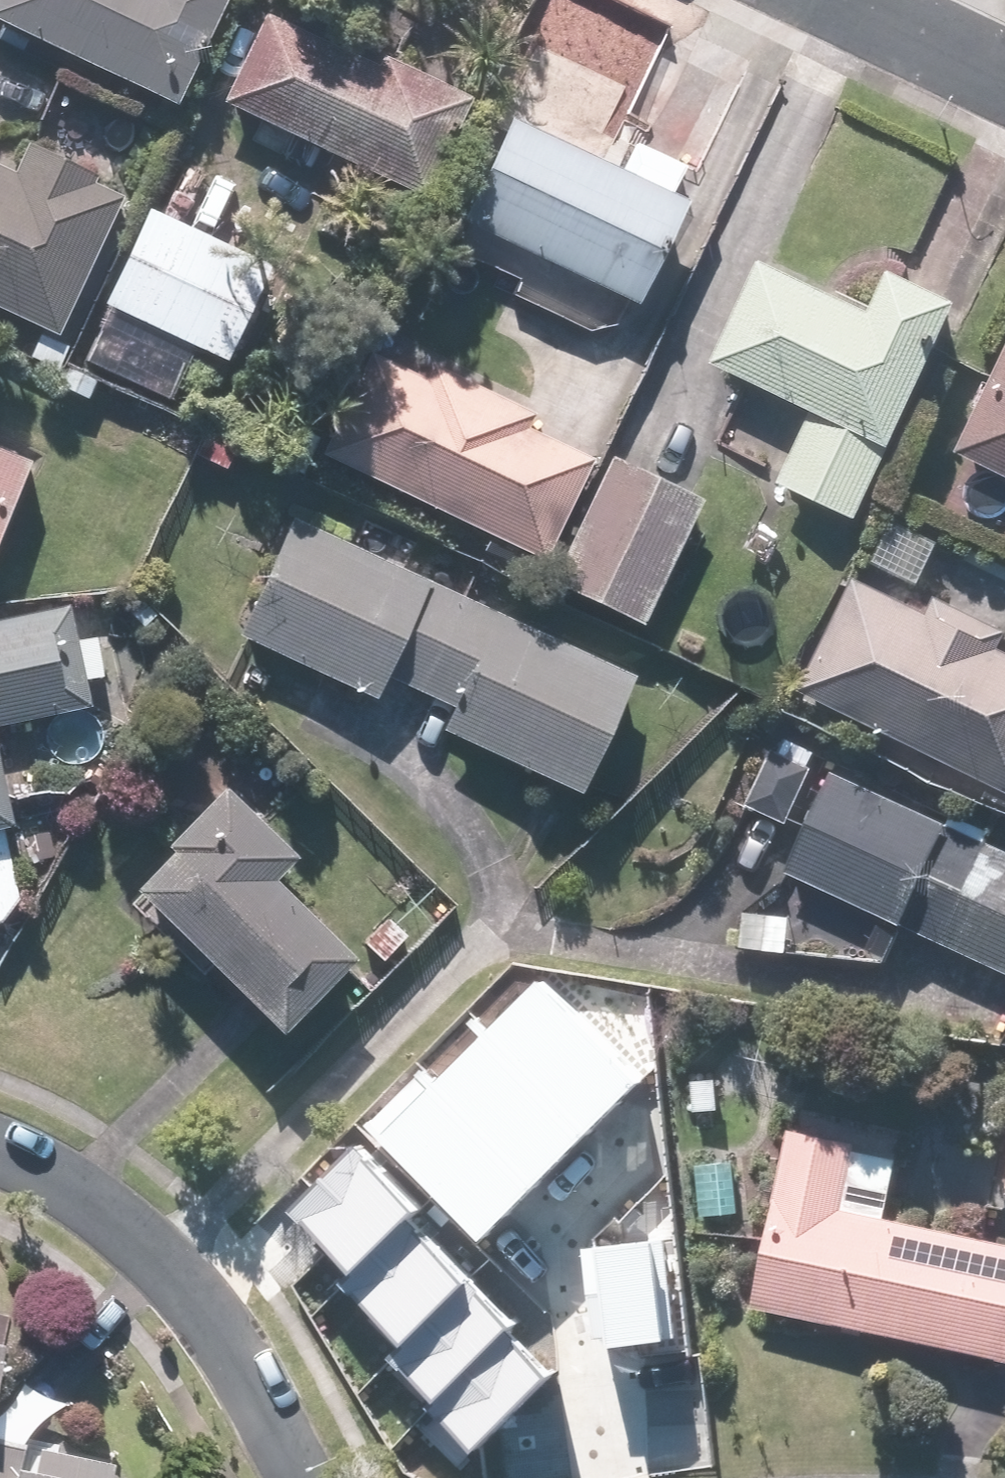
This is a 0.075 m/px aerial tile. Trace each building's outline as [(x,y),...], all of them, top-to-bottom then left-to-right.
[(8,42),(108,86),(113,74),(183,106),(231,0),(0,0),(0,19),(15,26),(8,42)] [(266,7),(225,101),(428,189),(473,88),(386,51),(383,58),(266,7)] [(501,221),(494,236),(638,305),(692,192),(523,111),(476,209),(501,221)] [(55,339),(123,196),(91,180),(97,166),(33,136),(16,171),(0,163),(0,313),(55,339)] [(153,206),(98,317),(184,360),(193,342),(231,361),(278,267),(153,206)] [(772,253),(721,359),(823,409),(789,481),(862,516),(970,294),(900,261),(879,305),(772,253)] [(355,377),(323,452),(554,551),(595,454),(526,425),(535,404),(411,351),(393,393),(355,377)] [(961,450),(973,456),(946,512),(1004,541),(1004,361),(961,450)] [(42,459),(0,440),(0,548),(42,459)] [(709,503),(612,454),(551,576),(648,624),(709,503)] [(292,526),(244,634),(384,693),(391,675),(456,702),(445,727),(591,788),(640,672),(292,526)] [(1004,633),(1004,630),(939,599),(933,610),(858,575),(804,690),(1004,785),(1004,645),(1001,643),(1004,633)] [(23,898),(8,828),(22,825),(1,728),(98,708),(74,599),(0,614),(0,922),(8,920),(23,898)] [(787,869),(924,925),(922,930),(1004,964),(1004,845),(776,752),(755,803),(806,824),(787,869)] [(205,974),(220,959),(290,1028),(365,954),(284,872),(303,853),(235,785),(125,893),(205,974)] [(803,914),(735,908),(732,947),(800,954),(803,914)] [(366,1121),(493,1246),(665,1074),(537,948),(366,1121)] [(760,1306),(1004,1355),(1004,1235),(893,1213),(906,1143),(795,1121),(760,1306)] [(746,1148),(706,1148),(704,1215),(745,1215),(746,1148)] [(427,1417),(465,1456),(551,1374),(514,1336),(520,1329),(413,1219),(420,1212),(362,1152),(299,1213),(356,1272),(344,1283),(407,1348),(395,1360),(439,1405),(427,1417)] [(673,1210),(584,1219),(596,1346),(686,1337),(673,1210)] [(14,1343),(0,1341),(0,1423),(14,1343)] [(19,1473),(19,1477),(122,1477),(125,1462),(43,1449),(39,1476),(19,1473)]
